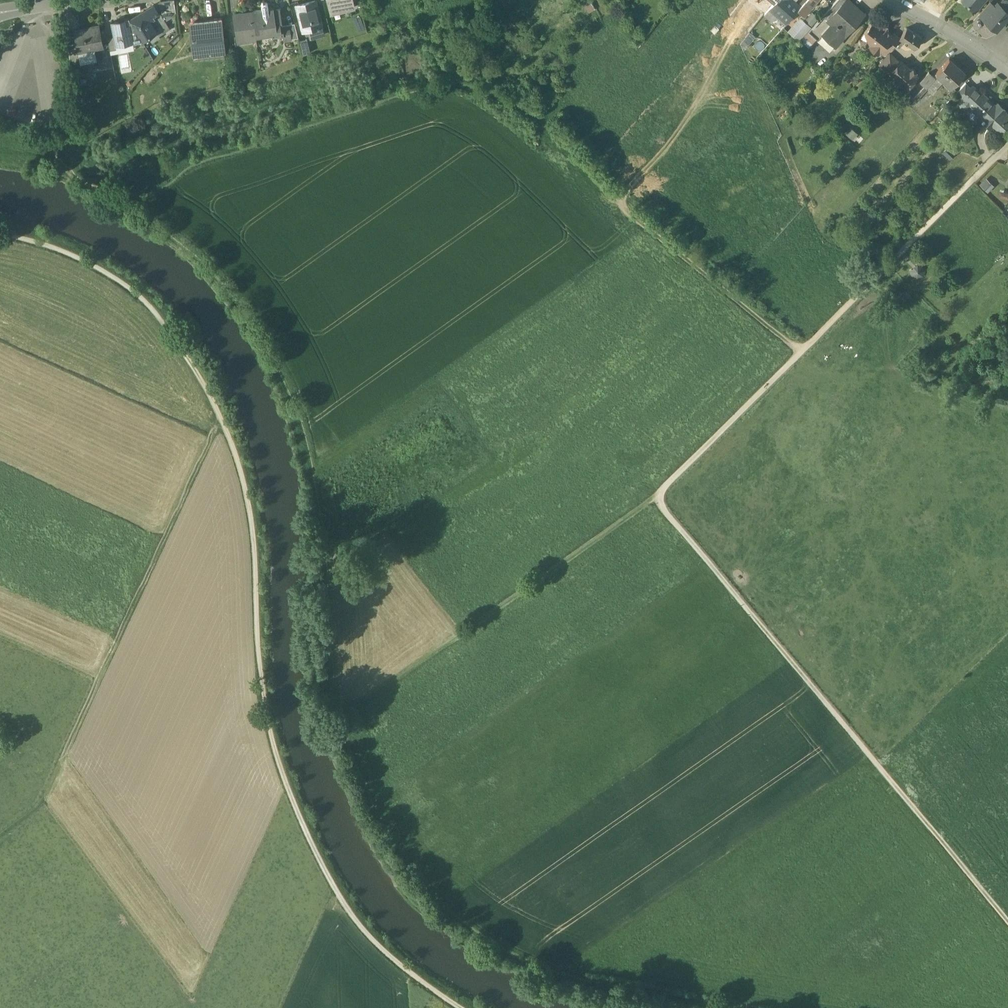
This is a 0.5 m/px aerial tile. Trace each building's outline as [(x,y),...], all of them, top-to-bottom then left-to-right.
[(280,8),(269,10),(268,2),(266,0),(263,1),(262,3),(263,9),(251,11),(252,13),(255,34),(255,37),(273,34),(273,36),(283,34),(284,34),(283,27),(282,24),(280,8)] [(315,0),(296,5),(303,30),(309,28),(322,25),(315,0)] [(331,12),(355,6),(353,0),(328,0),(331,12)] [(795,0),(776,0),(769,9),(786,24),(797,11),(802,5),(795,0)] [(825,13),(836,23),(825,36),(835,45),(864,13),(849,0),(836,0),(825,13)] [(967,2),(967,3),(968,4),(969,4),(974,9),(982,0),(965,0),(967,2)] [(990,0),(979,12),(985,17),(996,5),(995,5),(990,0)] [(995,5),(996,5),(985,17),(984,17),(996,28),(1007,15),(1007,0),(1000,0),(998,2),(995,5)] [(802,5),(797,11),(801,14),(804,16),(812,6),(806,1),(802,5)] [(153,4),(146,8),(151,16),(158,11),(153,4)] [(148,17),(143,10),(130,19),(142,40),(157,30),(148,17)] [(808,32),(820,19),(812,11),(804,19),(800,16),(788,29),(800,40),(808,32)] [(244,12),(236,13),(235,14),(237,22),(238,23),(239,23),(240,26),(237,26),(237,28),(238,35),(237,36),(238,40),(240,41),(248,40),(249,38),(248,35),(255,34),(252,13),(245,14),(245,13),(244,12)] [(820,19),(808,32),(816,39),(818,40),(823,34),(825,36),(836,23),(825,13),(820,19)] [(124,20),(111,23),(114,36),(115,45),(116,45),(123,43),(125,42),(134,40),(130,19),(129,17),(125,18),(124,20)] [(142,40),(130,19),(134,40),(134,42),(142,40)] [(222,21),(191,24),(194,53),(225,50),(222,21)] [(298,37),(295,22),(282,24),(283,27),(290,26),(292,38),(298,37)] [(875,24),(872,22),(865,31),(870,34),(870,38),(873,41),(870,45),(878,51),(880,49),(883,51),(885,52),(899,37),(894,33),(891,33),(887,30),(887,26),(882,26),(879,23),(876,23),(875,24)] [(91,27),(74,30),(77,42),(78,51),(103,46),(99,24),(91,26),(91,27)] [(322,25),(309,28),(312,37),(324,34),(322,25)] [(290,26),(283,27),(284,34),(283,34),(284,39),(292,38),(290,26)] [(922,37),(906,26),(899,37),(900,38),(895,44),(898,46),(904,40),(914,48),(922,37)] [(808,32),(800,40),(808,48),(816,39),(808,32)] [(825,36),(823,34),(818,40),(817,41),(829,52),(835,45),(825,36)] [(114,36),(108,37),(110,50),(117,49),(116,45),(115,45),(114,36)] [(310,51),(307,38),(299,40),(303,54),(310,51)] [(77,42),(67,43),(70,59),(80,57),(78,51),(77,42)] [(889,53),(880,64),(889,73),(899,62),(889,53)] [(949,58),(935,72),(951,86),(964,72),(949,58)] [(899,62),(889,73),(905,87),(917,75),(915,74),(915,70),(912,68),(909,68),(901,60),(899,62)] [(152,66),(145,74),(144,73),(142,76),(149,82),(158,73),(152,66)] [(929,71),(920,80),(924,84),(926,86),(935,77),(929,71)] [(924,84),(920,80),(908,93),(912,97),(924,84)] [(965,82),(956,92),(962,97),(971,87),(965,82)] [(968,106),(969,105),(980,92),(973,85),(971,87),(962,97),(961,98),(960,100),(960,103),(961,105),(963,106),(965,106),(968,106)] [(980,92),(969,105),(982,117),(981,119),(982,120),(982,119),(996,105),(995,104),(981,91),(980,92)] [(996,105),(982,119),(990,126),(994,122),(1005,111),(1006,109),(997,102),(995,104),(996,105)] [(1005,111),(994,122),(1001,130),(1006,125),(1007,126),(1007,114),(1005,111)] [(858,133),(851,127),(846,133),(852,139),(858,133)] [(981,184),(988,192),(995,186),(987,178),(981,184)] [(917,265),(913,269),(912,269),(911,270),(910,271),(911,272),(912,273),(913,273),(917,276),(920,274),(921,274),(922,273),(922,271),(922,270),(922,268),(922,267),(921,266),(921,265),(921,264),(917,262),(917,265)]
